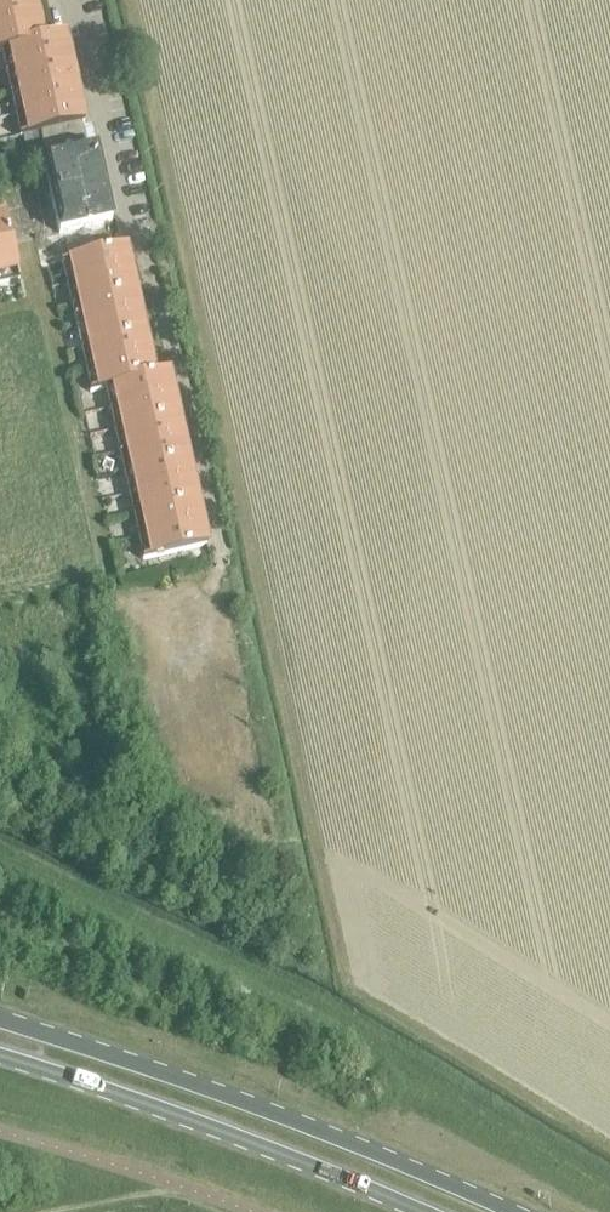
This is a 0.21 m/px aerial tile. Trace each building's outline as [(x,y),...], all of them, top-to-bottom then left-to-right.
[(29,136),(29,138),(80,126),(84,125),(64,39),(42,43),(32,0),(0,0),(0,54),(10,52),(29,136)] [(40,271),(50,269),(50,266),(99,255),(95,237),(107,234),(104,224),(111,223),(95,153),(86,155),(80,126),(29,138),(29,136),(21,137),(23,147),(41,143),(45,164),(42,164),(50,199),(6,208),(14,243),(33,239),(40,271)] [(16,274),(4,220),(0,221),(0,278),(16,274)] [(50,266),(50,269),(69,264),(98,393),(114,389),(117,403),(152,559),(206,547),(174,403),(167,376),(153,380),(124,252),(123,249),(99,255),(50,266)] [(204,549),(186,553),(189,565),(207,561),(204,549)]
